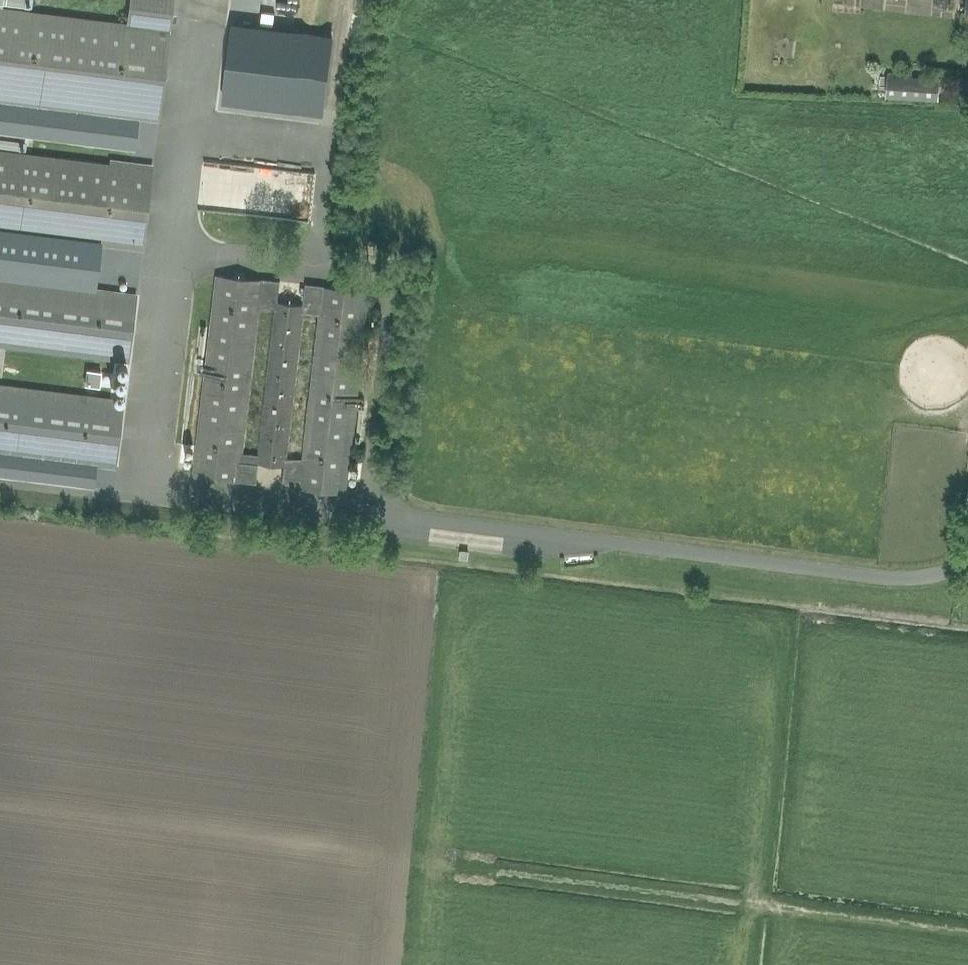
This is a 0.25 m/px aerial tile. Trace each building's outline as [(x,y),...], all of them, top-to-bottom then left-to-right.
[(134,149),(138,117),(158,119),(173,0),(128,0),(125,25),(0,9),(0,132),(134,149)] [(233,25),(224,100),(325,112),(334,38),(233,25)] [(939,102),(940,79),(888,75),(887,98),(939,102)] [(129,363),(138,295),(95,289),(101,245),(143,250),(154,165),(110,159),(109,164),(0,150),(0,346),(129,363)] [(216,275),(194,474),(258,481),(280,282),(216,275)] [(367,292),(304,285),(281,484),(345,491),(367,292)] [(100,386),(102,372),(87,371),(85,384),(100,386)] [(93,486),(96,465),(116,468),(125,399),(0,384),(0,475),(93,486)]
